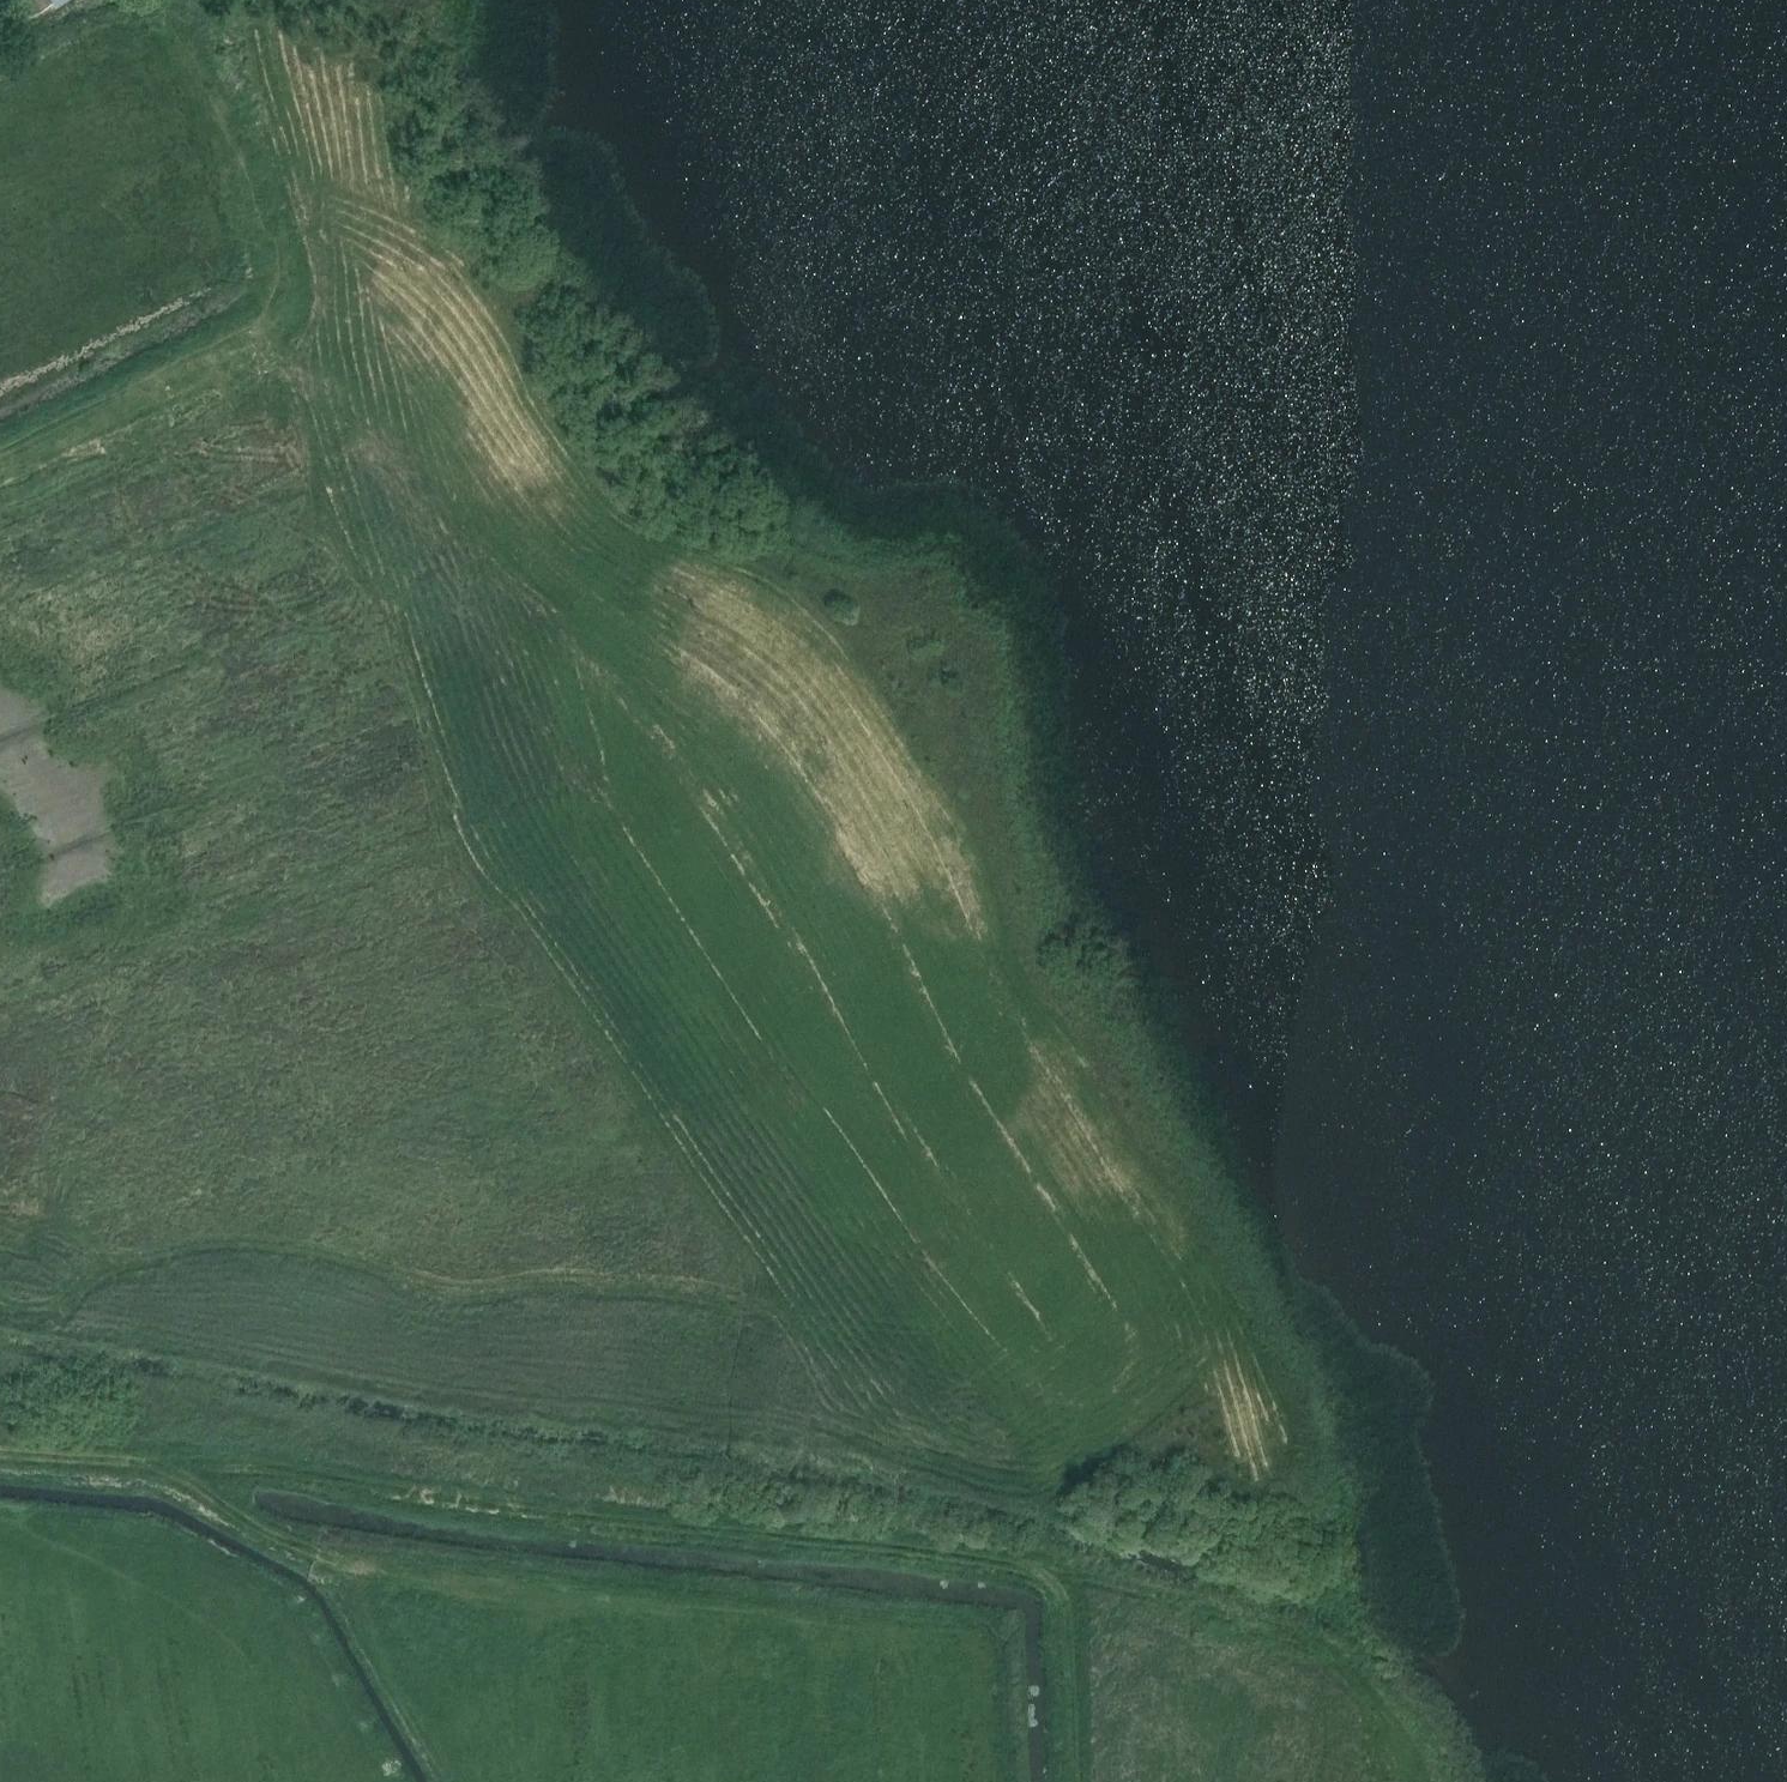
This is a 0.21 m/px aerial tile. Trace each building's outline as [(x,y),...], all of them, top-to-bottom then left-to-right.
[(31,15),(54,0),(22,0),(31,15)]
